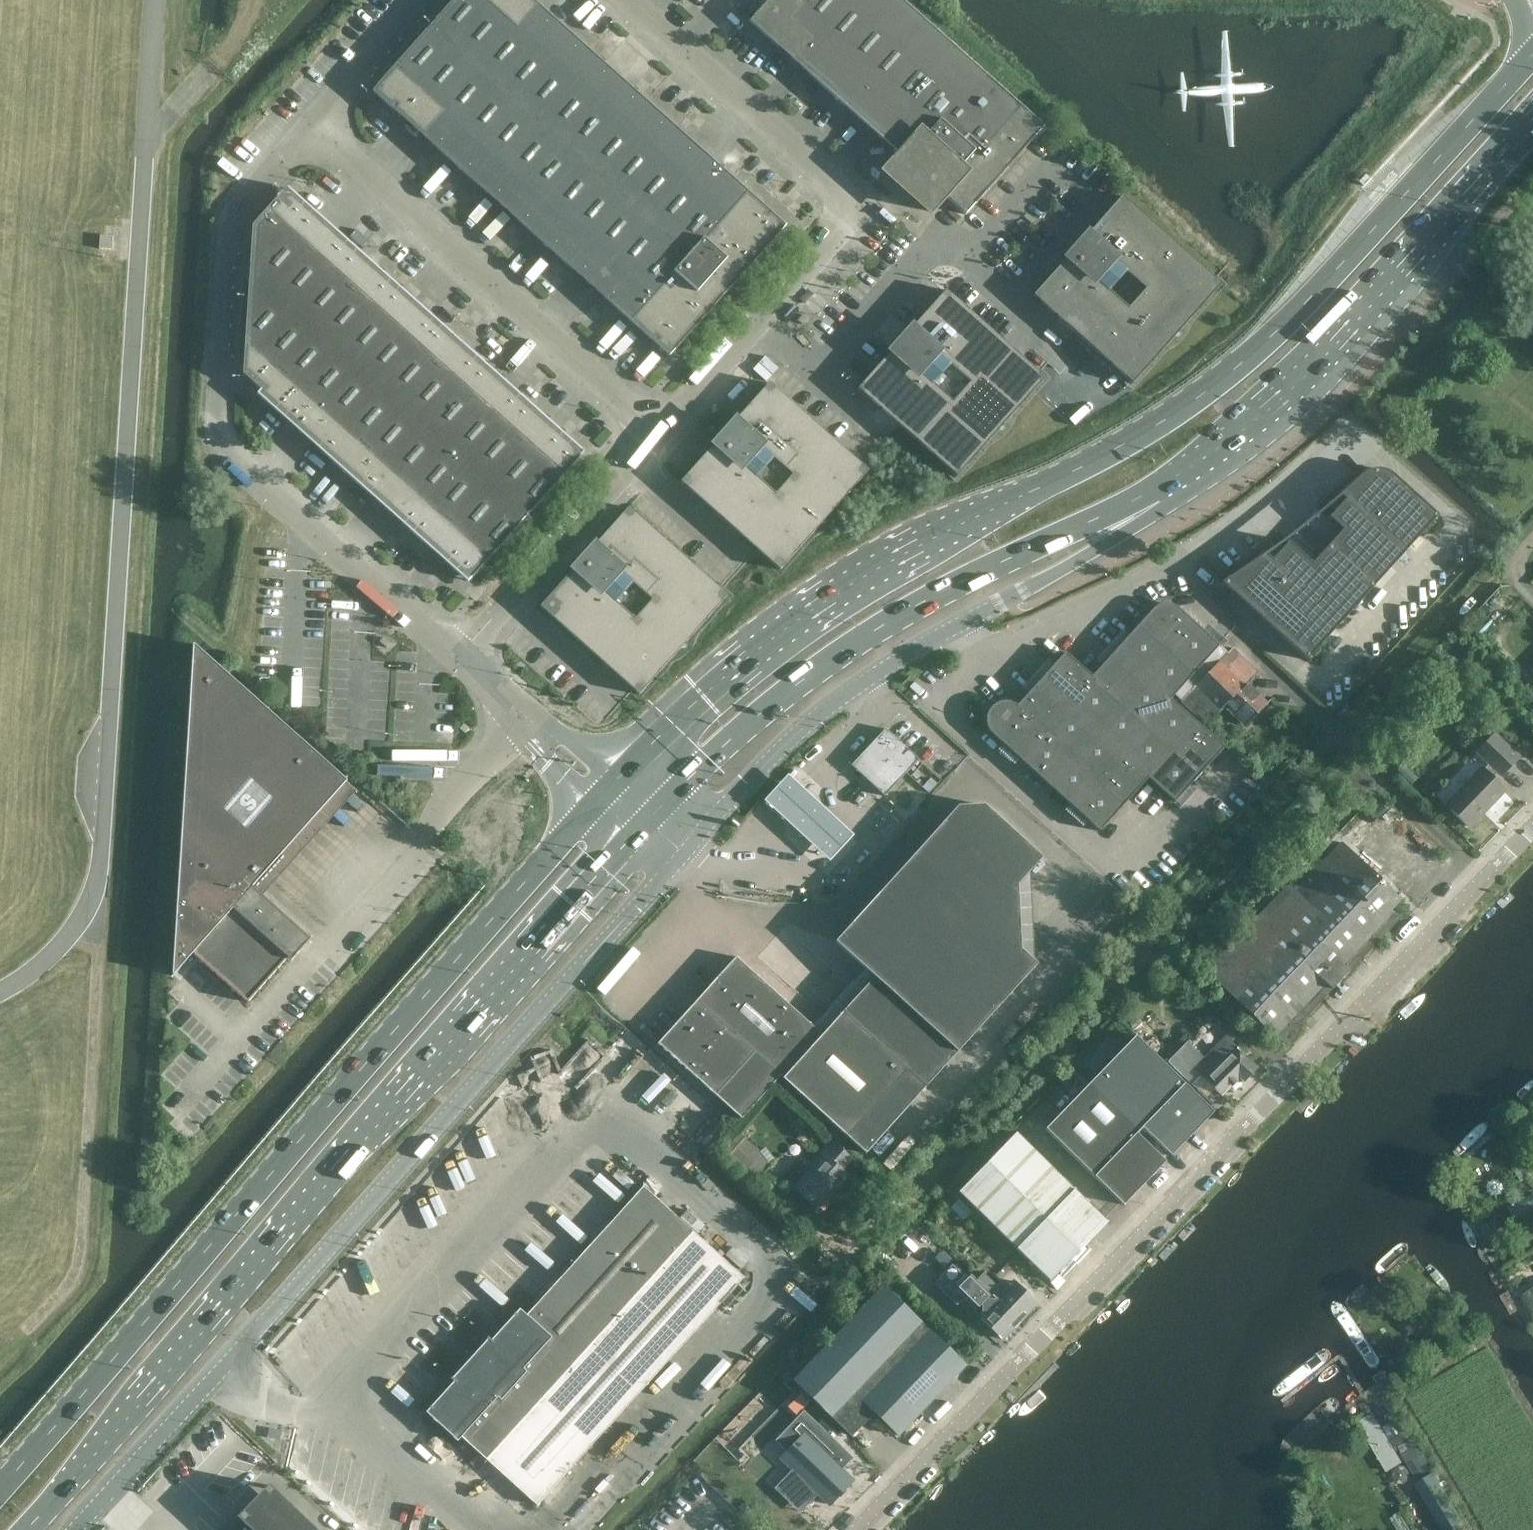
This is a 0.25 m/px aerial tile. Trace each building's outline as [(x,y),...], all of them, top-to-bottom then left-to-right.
[(434,21),(368,95),(397,121),(400,118),(602,297),(599,301),(613,314),(607,321),(659,367),(785,227),(531,0),(454,0),(434,21)] [(815,82),(899,157),(885,173),(929,213),(943,197),(965,216),(1043,128),(900,0),(768,0),(753,18),(762,26),(758,31),(815,82)] [(583,452),(345,239),(287,188),(252,226),(242,374),(261,391),(257,395),(468,582),(583,452)] [(1220,286),(1121,198),(1032,297),(1131,385),(1220,286)] [(955,478),(1044,379),(945,291),(856,390),(955,478)] [(868,472),(770,384),(768,383),(680,482),(780,571),(868,472)] [(1232,576),(1221,583),(1307,660),(1438,516),(1392,475),(1389,473),(1385,471),(1380,469),(1376,469),(1371,470),(1367,471),(1363,473),(1361,475),(1338,496),(1339,498),(1341,497),(1344,500),(1328,518),(1342,530),(1312,564),(1288,542),(1272,560),(1266,555),(1268,554),(1267,552),(1232,576)] [(727,597),(633,512),(628,507),(540,607),(638,695),(727,597)] [(1225,747),(1172,699),(1220,646),(1179,609),(1173,605),(1165,604),(1158,606),(1152,610),(1092,676),(1066,652),(1017,706),(1011,702),(1004,701),(997,703),(991,708),(987,714),(986,722),(988,729),(993,734),(1100,831),(1149,778),(1175,802),(1225,747)] [(386,649),(390,645),(382,638),(378,642),(386,649)] [(310,940),(262,897),(356,792),(345,782),(346,781),(193,645),(173,976),(192,954),(247,1003),(287,958),(291,961),(310,940)] [(1245,726),(1267,703),(1247,683),(1257,672),(1232,648),(1182,701),(1206,725),(1224,706),(1245,726)] [(458,729),(465,734),(469,728),(463,723),(458,729)] [(853,764),(852,763),(850,765),(852,767),(853,766),(884,795),(883,796),(885,798),(887,796),(886,795),(919,759),(886,729),(853,764)] [(1468,828),(1503,793),(1490,780),(1497,772),(1501,777),(1517,761),(1494,737),(1477,753),(1490,765),(1483,773),(1481,771),(1446,807),(1468,828)] [(890,800),(850,763),(831,784),(805,760),(778,789),(843,851),(890,800)] [(865,1155),(926,1088),(1037,964),(1021,949),(1018,885),(1043,858),(984,805),(958,806),(835,942),(874,977),(821,1033),(734,956),(657,1043),(742,1119),(779,1078),(865,1155)] [(1315,857),(1287,885),(1286,885),(1204,971),(1279,1045),(1400,919),(1391,911),(1401,901),(1340,842),(1320,862),(1315,857)] [(1187,1043),(1169,1062),(1197,1090),(1206,1081),(1227,1101),(1245,1084),(1248,1087),(1262,1073),(1230,1042),(1235,1037),(1230,1033),(1204,1060),(1187,1043)] [(1144,1044),(1098,1091),(1145,1136),(1148,1133),(1177,1161),(1219,1117),(1144,1044)] [(1142,1139),(1145,1136),(1098,1091),(1053,1137),(1129,1210),(1171,1167),(1142,1139)] [(754,1181),(769,1165),(758,1151),(734,1129),(718,1147),(754,1181)] [(1057,1285),(1113,1227),(1014,1134),(958,1192),(1057,1285)] [(842,1169),(852,1159),(852,1158),(830,1139),(819,1151),(821,1155),(809,1168),(805,1164),(798,1171),(803,1175),(793,1186),(818,1208),(848,1175),(842,1169)] [(538,1506),(744,1280),(645,1189),(438,1415),(538,1506)] [(1019,1321),(977,1280),(976,1280),(972,1275),(968,1280),(952,1265),(934,1283),(974,1323),(980,1317),(1002,1339),(1019,1321)] [(983,1273),(977,1280),(1019,1321),(1036,1304),(1013,1281),(1003,1292),(983,1273)] [(898,1436),(966,1365),(884,1287),(794,1380),(852,1436),(874,1412),(898,1436)] [(1532,1317),(1532,1292),(1522,1297),(1532,1317)] [(796,1415),(807,1404),(799,1395),(787,1406),(796,1415)] [(1402,1460),(1382,1427),(1371,1409),(1354,1418),(1385,1470),(1402,1460)] [(841,1469),(852,1456),(804,1410),(775,1441),(787,1452),(781,1458),(792,1469),(793,1470),(787,1476),(812,1499),(817,1493),(818,1494),(830,1504),(853,1480),(841,1469)] [(1433,1466),(1402,1415),(1382,1427),(1413,1478),(1433,1466)] [(270,1485),(241,1516),(255,1529),(317,1529),(270,1485)]
